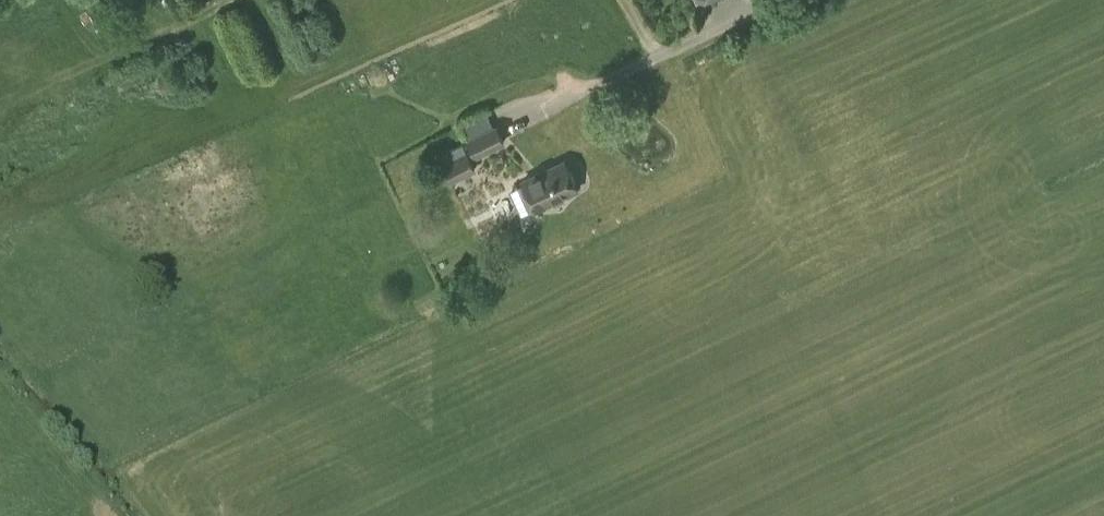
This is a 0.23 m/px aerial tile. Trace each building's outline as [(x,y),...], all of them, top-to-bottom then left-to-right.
[(476,155),(504,141),(497,126),(469,140),(476,155)] [(451,180),(475,169),(467,153),(444,164),(451,180)] [(537,209),(578,189),(565,161),(523,180),(537,209)] [(517,234),(505,241),(514,257),(526,249),(517,234)]
